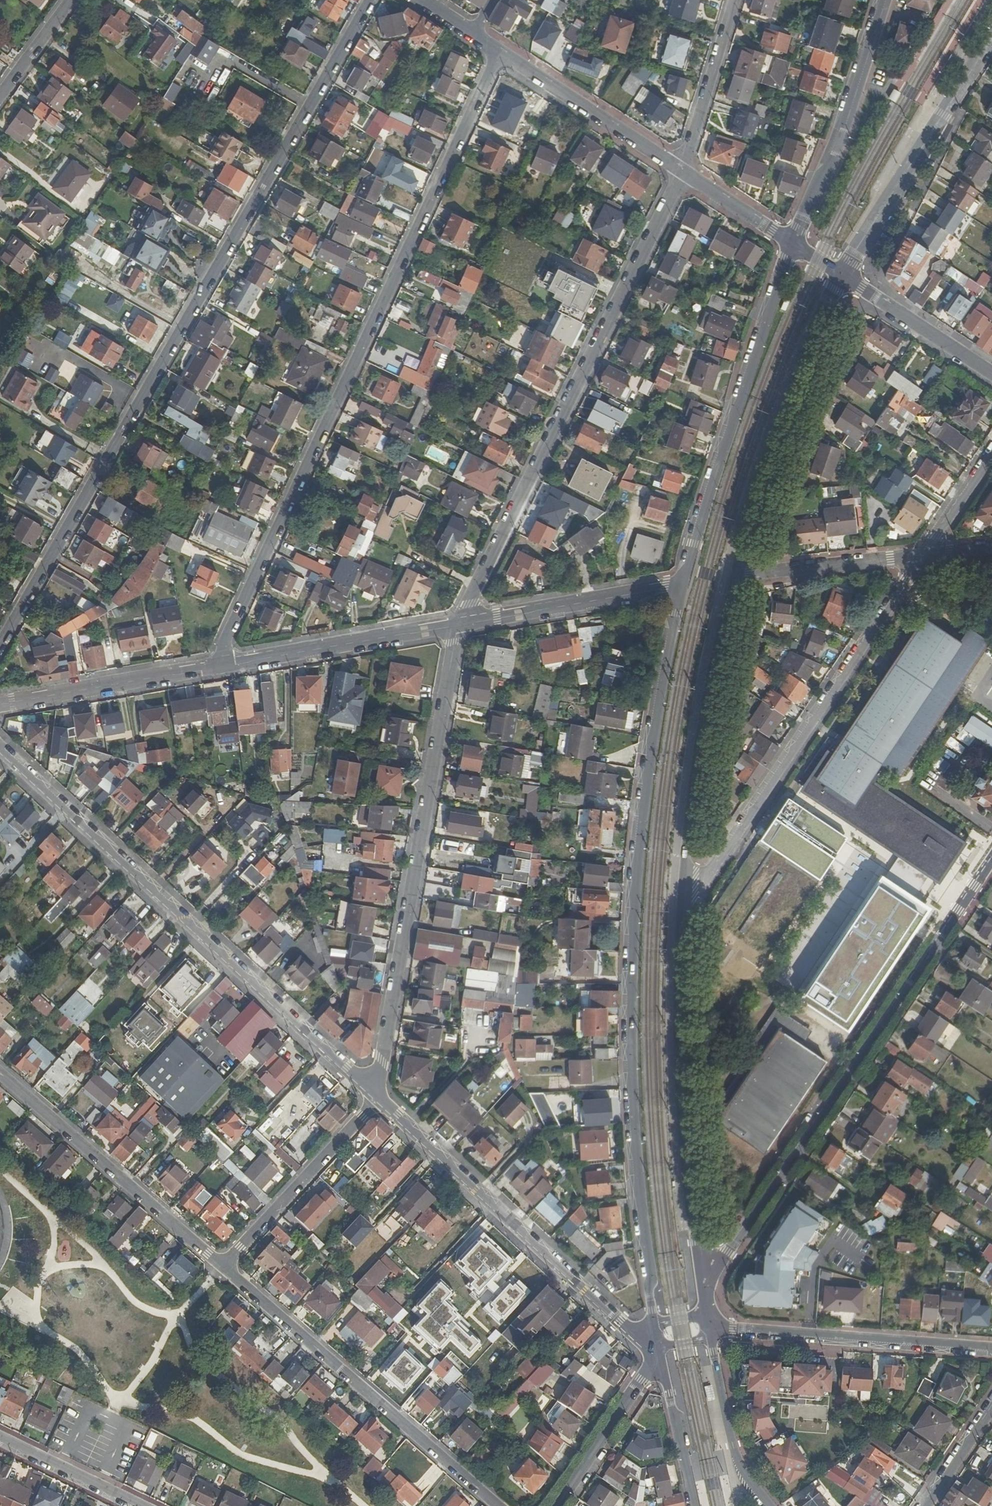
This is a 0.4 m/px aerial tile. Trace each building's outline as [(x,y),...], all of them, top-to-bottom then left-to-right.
[(220,9),(224,2),(221,0),(219,0),(215,5),(220,9)] [(237,8),(246,14),(252,4),(255,0),(242,0),(237,8)] [(315,8),(336,20),(348,0),(319,0),(315,8)] [(497,0),(487,19),(505,28),(512,18),(517,21),(521,14),(526,5),(517,0),(508,0),(506,5),(497,0)] [(538,5),(552,13),(559,0),(541,0),(538,5)] [(695,0),(665,0),(664,1),(681,7),(679,17),(691,21),(694,12),(692,11),(695,0)] [(747,0),(750,1),(747,10),(765,16),(769,4),(776,5),(777,0),(747,0)] [(847,16),(852,0),(824,0),(821,8),(847,16)] [(901,8),(913,11),(916,0),(904,0),(901,8)] [(913,11),(925,15),(930,0),(916,0),(913,11)] [(211,12),(216,15),(220,9),(215,5),(211,12)] [(529,6),(526,5),(521,14),(524,15),(529,6)] [(197,46),(203,36),(208,28),(178,6),(172,14),(196,32),(193,36),(183,29),(180,34),(181,34),(197,46)] [(423,18),(407,8),(403,12),(378,17),(383,37),(393,35),(394,38),(397,37),(396,34),(407,32),(405,23),(416,29),(423,18)] [(130,17),(120,10),(114,18),(111,15),(101,31),(117,42),(128,27),(124,25),(130,17)] [(308,50),(325,60),(329,53),(310,41),(312,37),(309,35),(316,22),(302,14),(293,28),(291,31),(289,30),(285,36),(289,39),(292,32),(295,33),(296,31),(297,30),(308,36),(307,38),(302,46),(308,50)] [(79,15),(75,21),(85,29),(90,23),(79,15)] [(630,21),(608,15),(600,44),(621,50),(630,21)] [(840,22),(819,15),(809,47),(830,53),(836,34),(840,22)] [(412,34),(410,37),(430,50),(442,31),(423,18),(416,29),(412,34)] [(158,66),(181,34),(180,34),(161,20),(152,33),(157,36),(143,55),(158,66)] [(846,24),(840,22),(836,34),(842,36),(846,24)] [(407,32),(412,34),(416,29),(405,23),(407,32)] [(571,24),(564,35),(575,42),(580,29),(571,24)] [(787,36),(763,28),(758,45),(782,52),(787,36)] [(889,48),(903,52),(909,32),(896,28),(894,34),(889,48)] [(297,30),(296,31),(307,38),(308,36),(297,30)] [(689,39),(667,32),(657,61),(680,68),(689,39)] [(192,54),(207,65),(219,45),(203,36),(197,46),(192,54)] [(366,102),(399,52),(390,47),(379,63),(364,53),(370,43),(360,38),(352,52),(361,58),(346,83),(357,90),(355,95),(366,102)] [(300,65),(308,50),(302,46),(291,40),(282,55),(300,65)] [(809,64),(803,62),(801,71),(803,71),(826,79),(833,54),(830,53),(809,47),(804,45),(803,48),(812,51),(809,64)] [(592,51),(573,46),(565,65),(594,76),(597,69),(606,72),(609,62),(591,56),(592,51)] [(761,53),(740,47),(732,74),(752,81),(761,53)] [(181,57),(187,62),(192,54),(186,50),(181,57)] [(444,74),(460,82),(464,74),(462,73),(468,60),(451,52),(442,74),(444,74)] [(60,81),(61,79),(67,83),(76,70),(60,58),(49,73),(60,81)] [(773,84),(770,83),(769,86),(771,87),(779,90),(787,66),(788,62),(781,60),(773,84)] [(798,88),(820,95),(826,79),(803,71),(798,88)] [(665,81),(667,82),(664,93),(679,97),(685,78),(667,73),(665,81)] [(453,99),(460,82),(444,74),(436,91),(453,99)] [(629,74),(620,87),(633,95),(639,86),(641,81),(629,74)] [(724,98),(744,104),(752,81),(732,74),(724,98)] [(41,100),(57,112),(72,91),(54,78),(44,92),(46,94),(41,100)] [(158,83),(168,91),(169,89),(171,87),(168,85),(168,83),(162,79),(158,83)] [(168,91),(164,97),(174,102),(183,88),(173,82),(171,87),(169,89),(168,91)] [(123,120),(138,99),(126,89),(118,83),(102,104),(123,120)] [(658,120),(668,105),(639,86),(633,95),(632,98),(639,104),(636,109),(649,118),(651,116),(658,120)] [(126,89),(138,99),(140,96),(127,87),(126,89)] [(252,122),(264,101),(241,87),(229,108),(252,122)] [(894,101),(898,94),(893,90),(889,98),(894,101)] [(341,137),(358,107),(338,96),(322,125),(341,137)] [(162,101),(160,104),(172,111),(176,104),(174,102),(164,97),(162,101)] [(810,107),(789,100),(781,123),(784,124),(783,127),(801,133),(810,107)] [(41,103),(34,112),(45,120),(53,126),(54,127),(61,118),(41,103)] [(765,108),(754,104),(751,114),(756,115),(762,117),(765,108)] [(735,108),(732,107),(725,130),(727,131),(735,108)] [(751,114),(735,108),(727,131),(749,138),(756,115),(751,114)] [(416,120),(393,109),(389,115),(413,127),(416,120)] [(22,110),(6,133),(20,143),(24,138),(27,140),(33,132),(30,129),(37,120),(22,110)] [(388,115),(381,110),(375,120),(374,119),(365,133),(375,138),(388,115)] [(440,133),(446,119),(425,110),(419,124),(440,133)] [(413,127),(389,115),(383,127),(390,130),(392,126),(409,134),(413,127)] [(50,131),(53,126),(45,120),(42,125),(50,131)] [(487,120),(483,129),(505,139),(509,130),(487,120)] [(974,139),(968,149),(973,152),(991,164),(991,163),(991,153),(988,150),(991,144),(991,137),(981,129),(975,137),(980,141),(979,142),(974,139)] [(120,140),(131,148),(137,139),(126,131),(126,132),(120,139),(120,140)] [(223,131),(210,152),(212,154),(219,157),(227,163),(230,164),(242,142),(223,131)] [(346,148),(321,134),(309,153),(329,165),(335,155),(340,159),(346,148)] [(725,163),(729,152),(740,156),(743,143),(715,134),(707,157),(725,163)] [(426,162),(435,145),(417,136),(409,154),(426,162)] [(600,148),(583,137),(569,158),(586,170),(600,148)] [(786,138),(780,156),(799,162),(805,144),(786,138)] [(495,174),(506,149),(487,140),(482,152),(483,152),(478,166),(495,174)] [(557,154),(539,146),(530,165),(547,174),(557,154)] [(963,174),(979,185),(991,165),(991,164),(973,152),(966,164),(968,165),(963,174)] [(219,157),(212,154),(210,158),(216,162),(219,157)] [(611,155),(598,174),(618,188),(619,187),(630,169),(611,155)] [(11,165),(0,157),(0,179),(11,165)] [(739,178),(758,184),(764,165),(745,159),(739,178)] [(92,173),(75,160),(55,187),(72,199),(92,173)] [(189,160),(185,167),(204,178),(208,171),(189,160)] [(238,192),(248,174),(230,164),(227,163),(217,180),(238,192)] [(384,179),(362,168),(349,193),(353,195),(363,176),(366,177),(358,195),(373,202),(384,179)] [(631,168),(630,169),(619,187),(636,198),(648,179),(631,168)] [(106,184),(108,185),(110,182),(116,172),(112,169),(106,177),(109,179),(106,184)] [(783,172),(777,189),(785,192),(793,194),(798,177),(783,172)] [(952,188),(954,190),(947,202),(948,203),(963,213),(964,214),(974,200),(972,198),(977,191),(958,179),(952,188)] [(136,184),(131,194),(141,200),(146,203),(161,211),(165,204),(151,196),(153,194),(136,184)] [(215,188),(203,207),(226,220),(238,201),(215,188)] [(297,203),(300,197),(285,189),(275,206),(291,215),(294,210),(297,212),(301,205),(297,203)] [(180,193),(174,190),(167,202),(172,205),(180,193)] [(353,195),(349,193),(340,209),(339,211),(344,213),(353,195)] [(63,214),(40,196),(32,208),(36,211),(26,224),(45,238),(63,214)] [(184,200),(177,212),(190,220),(189,222),(197,226),(204,212),(184,200)] [(361,221),(371,226),(375,217),(372,215),(375,208),(359,200),(351,215),(361,220),(361,221)] [(339,211),(340,209),(326,202),(322,211),(335,218),(339,211)] [(137,220),(133,227),(146,235),(160,243),(161,241),(165,240),(167,237),(166,234),(163,232),(166,226),(169,228),(173,227),(174,224),(173,220),(173,218),(169,216),(161,211),(146,203),(142,210),(141,210),(141,211),(140,211),(140,212),(139,212),(139,213),(138,214),(138,215),(137,215),(137,216),(137,217),(137,218),(136,219),(136,220),(137,220)] [(948,203),(934,224),(947,233),(950,234),(963,213),(948,203)] [(624,217),(601,205),(589,230),(608,239),(608,241),(608,244),(610,245),(612,246),(615,246),(617,244),(620,239),(624,231),(619,228),(624,217)] [(708,220),(687,209),(679,225),(696,234),(700,236),(708,220)] [(409,222),(413,216),(400,210),(397,216),(409,222)] [(351,218),(340,213),(337,220),(341,222),(334,236),(346,243),(350,235),(348,234),(349,232),(345,230),(351,218)] [(449,213),(438,238),(460,249),(471,224),(449,213)] [(370,235),(373,229),(359,222),(356,229),(370,235)] [(919,238),(920,239),(917,244),(928,252),(933,255),(947,233),(934,224),(931,222),(927,229),(925,228),(919,238)] [(314,242),(318,235),(301,225),(291,243),(308,253),(313,245),(315,246),(316,243),(314,242)] [(499,225),(498,228),(482,266),(479,273),(488,278),(492,268),(495,269),(510,231),(499,225)] [(696,234),(679,225),(665,252),(682,260),(696,234)] [(262,231),(258,238),(264,242),(270,245),(274,238),(262,231)] [(715,231),(710,241),(706,248),(728,260),(737,243),(715,231)] [(128,247),(124,255),(129,258),(135,261),(157,274),(171,249),(160,243),(146,235),(141,244),(136,243),(132,244),(128,247)] [(904,236),(883,277),(900,293),(928,252),(917,244),(904,236)] [(520,242),(529,246),(531,241),(522,237),(520,242)] [(571,250),(573,251),(569,261),(593,273),(596,265),(600,258),(602,259),(606,251),(578,237),(571,250)] [(339,253),(341,254),(344,248),(326,239),(320,252),(326,255),(328,253),(330,249),(339,253)] [(432,244),(421,239),(417,248),(428,253),(432,244)] [(760,251),(743,241),(733,258),(750,268),(760,251)] [(31,268),(40,255),(23,242),(17,250),(18,250),(14,256),(12,254),(6,263),(26,278),(33,269),(31,268)] [(262,288),(263,288),(273,270),(272,269),(282,252),(270,245),(264,242),(254,259),(258,261),(247,279),(262,288)] [(328,253),(337,258),(339,253),(330,249),(328,253)] [(682,260),(665,252),(651,279),(669,287),(682,260)] [(346,256),(341,254),(339,253),(337,258),(336,258),(343,261),(346,256)] [(699,261),(691,257),(687,263),(696,267),(699,261)] [(135,261),(129,258),(126,264),(132,267),(135,261)] [(930,270),(944,270),(943,262),(939,259),(931,263),(930,270)] [(758,260),(753,274),(758,275),(763,262),(758,260)] [(470,268),(465,266),(456,286),(460,288),(469,293),(471,293),(479,273),(482,266),(473,262),(470,268)] [(315,268),(311,265),(309,268),(306,275),(310,277),(315,268)] [(134,291),(143,273),(135,268),(125,286),(134,291)] [(947,276),(957,278),(959,271),(950,268),(947,276)] [(419,269),(416,276),(448,291),(451,284),(419,269)] [(48,279),(46,281),(54,286),(61,275),(53,270),(49,278),(48,279)] [(340,278),(363,289),(368,279),(357,273),(356,277),(344,271),(340,278)] [(921,293),(914,289),(906,300),(909,302),(910,303),(919,309),(941,277),(932,271),(928,277),(930,279),(921,293)] [(566,275),(554,298),(575,309),(584,314),(596,291),(586,286),(566,275)] [(248,312),(262,288),(247,279),(242,276),(234,290),(235,291),(230,301),(248,312)] [(182,288),(167,279),(162,288),(177,297),(182,288)] [(640,299),(637,306),(646,310),(650,303),(653,296),(660,300),(666,287),(649,279),(639,298),(640,299)] [(514,286),(505,281),(502,285),(512,290),(514,286)] [(982,288),(976,283),(969,292),(976,297),(982,288)] [(352,312),(361,295),(340,284),(332,302),(352,312)] [(456,286),(451,284),(448,291),(457,295),(460,288),(456,286)] [(450,309),(460,314),(469,293),(460,288),(457,295),(450,309)] [(710,294),(705,305),(719,311),(723,300),(710,294)] [(943,312),(957,321),(968,305),(954,296),(943,312)] [(284,318),(291,305),(283,301),(277,314),(284,318)] [(344,336),(352,318),(321,303),(315,317),(321,320),(319,325),(344,336)] [(657,307),(650,303),(646,310),(653,314),(657,307)] [(235,316),(223,309),(215,322),(228,329),(235,316)] [(977,335),(988,320),(973,310),(963,326),(977,335)] [(387,312),(384,318),(397,324),(399,317),(387,312)] [(426,331),(434,335),(432,341),(434,341),(448,348),(451,342),(447,340),(450,332),(448,331),(450,325),(453,326),(454,327),(458,318),(453,316),(452,320),(434,312),(426,331)] [(560,315),(554,312),(543,335),(548,338),(561,344),(568,348),(580,325),(560,315)] [(158,326),(139,314),(128,332),(148,343),(158,326)] [(709,314),(702,330),(724,339),(730,324),(716,318),(709,314)] [(202,319),(197,328),(213,336),(210,341),(223,348),(224,347),(227,349),(232,340),(224,335),(228,329),(215,322),(213,326),(202,319)] [(989,323),(974,344),(991,356),(991,325),(989,323)] [(648,330),(637,325),(633,332),(644,337),(648,330)] [(870,330),(858,325),(852,339),(864,344),(870,330)] [(324,359),(329,350),(280,326),(274,337),(304,351),(289,380),(308,390),(316,375),(319,376),(327,361),(324,359)] [(220,359),(222,361),(229,349),(227,349),(224,347),(223,348),(210,341),(213,336),(197,328),(189,342),(200,348),(220,359)] [(898,341),(881,329),(871,343),(893,358),(901,347),(896,344),(898,341)] [(101,334),(100,335),(91,330),(81,349),(111,367),(123,347),(101,334)] [(543,335),(534,331),(522,354),(527,357),(539,363),(549,368),(561,344),(548,338),(543,335)] [(620,352),(616,360),(636,370),(639,363),(644,354),(648,347),(628,337),(620,352)] [(432,341),(430,339),(415,372),(419,374),(434,341),(432,341)] [(729,360),(735,342),(727,339),(725,344),(715,341),(710,355),(720,358),(729,360)] [(448,348),(434,341),(419,374),(427,378),(435,381),(437,378),(449,352),(451,350),(448,348)] [(183,378),(203,390),(220,359),(200,348),(183,378)] [(676,361),(665,356),(651,384),(663,390),(676,361)] [(517,376),(511,373),(508,379),(525,387),(528,382),(545,392),(553,377),(537,367),(539,363),(527,357),(517,376)] [(245,374),(253,378),(259,367),(251,362),(245,374)] [(716,368),(696,362),(689,385),(708,391),(716,368)] [(852,375),(853,376),(868,386),(860,399),(862,400),(877,379),(858,366),(852,375)] [(893,370),(887,366),(878,378),(885,383),(892,372),(893,370)] [(598,384),(607,388),(606,391),(623,399),(628,390),(622,386),(626,377),(606,367),(598,384)] [(933,367),(923,382),(930,386),(940,371),(933,367)] [(100,409),(112,388),(78,368),(66,389),(100,409)] [(40,384),(17,372),(3,397),(25,410),(40,384)] [(885,383),(884,384),(896,392),(905,398),(917,406),(925,394),(892,372),(885,383)] [(401,379),(409,383),(430,392),(433,387),(425,383),(404,373),(401,379)] [(397,385),(379,376),(369,395),(387,404),(397,385)] [(868,386),(853,376),(844,389),(860,399),(868,386)] [(435,381),(427,378),(425,383),(433,387),(435,381)] [(646,399),(650,393),(659,398),(663,390),(651,384),(642,380),(635,393),(646,399)] [(499,396),(495,394),(490,404),(502,410),(505,405),(522,414),(528,404),(530,405),(535,397),(506,382),(499,396)] [(410,391),(419,396),(407,424),(415,428),(426,401),(430,392),(409,383),(409,384),(412,386),(410,391)] [(179,384),(167,405),(183,415),(186,410),(183,409),(191,395),(193,397),(195,394),(179,384)] [(80,399),(67,391),(56,414),(67,420),(80,399)] [(896,392),(895,392),(884,408),(893,414),(905,398),(896,392)] [(986,405),(967,393),(950,418),(969,430),(986,405)] [(186,410),(183,415),(190,418),(201,397),(195,394),(193,397),(191,395),(183,409),(186,410)] [(289,430),(302,403),(284,394),(276,412),(263,406),(259,415),(261,415),(289,430)] [(80,399),(67,420),(65,424),(75,429),(90,404),(80,399)] [(356,408),(374,417),(378,410),(359,401),(356,408)] [(431,404),(426,401),(415,428),(422,431),(427,422),(423,420),(431,404)] [(684,415),(689,417),(685,427),(694,430),(705,434),(710,417),(699,413),(701,406),(690,401),(684,415)] [(101,411),(109,415),(114,407),(106,402),(101,411)] [(490,404),(485,402),(473,424),(499,437),(504,426),(499,423),(502,418),(505,412),(502,410),(490,404)] [(214,454),(215,452),(210,450),(204,447),(213,431),(190,418),(183,415),(167,405),(162,414),(186,427),(182,434),(177,444),(210,462),(214,454)] [(863,432),(855,426),(863,415),(849,405),(834,426),(857,441),(863,432)] [(878,405),(870,418),(875,421),(884,409),(878,405)] [(236,411),(237,410),(229,406),(226,412),(233,416),(236,411)] [(875,421),(875,422),(873,425),(888,435),(900,418),(893,414),(884,408),(884,409),(875,421)] [(257,422),(261,415),(259,415),(251,410),(241,430),(251,435),(257,422)] [(223,437),(235,442),(240,433),(234,430),(242,415),(236,411),(233,416),(223,437)] [(586,411),(581,419),(607,431),(612,420),(603,416),(602,418),(586,411)] [(379,424),(389,429),(386,434),(402,442),(408,445),(415,428),(407,424),(384,413),(379,424)] [(649,418),(645,415),(630,443),(636,446),(637,443),(639,440),(639,439),(649,418)] [(348,439),(371,450),(380,431),(357,420),(348,439)] [(935,420),(926,433),(934,439),(943,425),(935,420)] [(269,451),(278,433),(257,422),(251,435),(249,440),(252,442),(252,443),(269,451)] [(685,427),(674,423),(666,448),(686,454),(694,430),(685,427)] [(603,436),(582,425),(574,442),(595,452),(603,436)] [(948,428),(943,425),(934,439),(939,442),(948,428)] [(969,443),(956,434),(957,433),(948,427),(948,428),(939,442),(961,456),(969,443)] [(906,433),(902,441),(911,446),(915,438),(906,433)] [(476,443),(484,447),(480,455),(497,464),(506,446),(481,434),(476,443)] [(73,457),(79,448),(56,435),(52,441),(44,455),(62,466),(64,467),(71,456),(73,457)] [(152,469),(158,473),(169,454),(146,440),(135,459),(151,468),(152,469)] [(408,445),(402,442),(398,452),(404,455),(404,454),(408,445)] [(840,450),(820,444),(810,473),(830,480),(840,450)] [(356,454),(339,446),(326,472),(347,482),(350,474),(341,470),(345,462),(347,458),(353,461),(356,454)] [(268,479),(276,461),(257,452),(248,470),(268,479)] [(219,467),(220,467),(223,462),(215,459),(217,455),(214,454),(210,462),(219,467)] [(470,455),(460,476),(465,479),(463,484),(485,495),(490,485),(487,484),(495,467),(470,455)] [(400,472),(413,479),(421,463),(420,462),(412,458),(408,456),(407,459),(400,472)] [(914,475),(935,490),(946,474),(925,459),(914,475)] [(608,474),(579,460),(567,486),(595,500),(608,474)] [(204,472),(209,464),(204,461),(199,470),(204,472)] [(194,494),(204,498),(207,492),(207,490),(219,467),(210,462),(209,464),(204,472),(193,493),(194,494)] [(68,490),(77,475),(64,467),(62,466),(53,482),(68,490)] [(910,480),(890,466),(873,494),(878,497),(891,505),(900,490),(903,492),(910,480)] [(625,467),(622,472),(618,480),(626,482),(631,470),(625,467)] [(44,488),(49,480),(30,469),(15,495),(34,506),(39,498),(44,488)] [(152,507),(168,479),(158,473),(152,469),(135,498),(142,501),(146,504),(152,507)] [(675,493),(680,476),(663,471),(659,484),(654,482),(653,487),(675,493)] [(256,514),(263,499),(258,496),(262,487),(247,480),(236,504),(256,514)] [(618,480),(615,487),(618,488),(630,491),(633,484),(626,482),(618,480)] [(397,485),(392,482),(385,500),(389,502),(397,485)] [(857,485),(859,499),(860,510),(867,515),(878,497),(873,494),(857,484),(857,485)] [(432,490),(423,485),(418,495),(428,500),(432,490)] [(470,495),(451,485),(440,506),(462,518),(466,509),(464,508),(470,495)] [(846,486),(848,500),(859,499),(857,485),(846,486)] [(393,499),(388,510),(382,507),(381,509),(377,517),(374,525),(370,535),(385,542),(391,530),(387,528),(390,522),(395,519),(397,515),(401,512),(402,515),(414,521),(422,506),(415,502),(418,495),(399,486),(396,492),(398,493),(399,497),(393,499)] [(263,499),(268,489),(262,487),(258,496),(263,499)] [(618,488),(615,487),(602,513),(606,514),(618,488)] [(664,493),(652,489),(650,497),(662,501),(664,493)] [(912,490),(899,510),(893,518),(911,530),(930,502),(912,490)] [(973,517),(986,526),(991,516),(990,515),(991,512),(991,490),(973,517)] [(540,504),(542,505),(538,513),(556,522),(566,501),(546,492),(540,504)] [(371,499),(360,494),(352,511),(362,516),(371,499)] [(648,497),(645,508),(644,513),(643,517),(661,522),(667,502),(662,501),(650,497),(648,497)] [(601,513),(579,502),(577,507),(596,517),(601,513)] [(110,524),(116,514),(98,503),(90,518),(107,528),(108,527),(111,528),(113,525),(110,524)] [(821,512),(822,521),(823,534),(835,533),(836,536),(854,534),(851,504),(840,505),(840,510),(821,512)] [(381,509),(376,507),(372,515),(377,517),(381,509)] [(43,525),(14,509),(10,517),(15,519),(20,522),(13,534),(31,545),(43,525)] [(258,523),(249,519),(246,526),(216,512),(203,539),(242,557),(258,523)] [(377,517),(372,515),(369,522),(374,525),(377,517)] [(463,524),(449,517),(445,524),(440,534),(433,548),(455,560),(463,546),(455,541),(463,524)] [(20,522),(15,519),(8,532),(13,534),(20,522)] [(356,529),(346,525),(333,553),(347,560),(357,565),(358,565),(361,558),(362,557),(369,539),(370,535),(374,525),(369,522),(363,519),(356,534),(354,533),(356,529)] [(792,525),(795,546),(824,543),(824,538),(823,534),(822,521),(792,525)] [(167,522),(163,528),(169,531),(172,525),(167,522)] [(445,524),(440,522),(435,531),(440,534),(445,524)] [(587,533),(583,526),(551,549),(554,553),(559,550),(564,557),(574,551),(577,555),(594,542),(593,541),(600,536),(594,528),(587,533)] [(169,531),(163,528),(143,562),(112,601),(107,598),(107,597),(100,607),(109,612),(119,606),(141,594),(148,580),(151,574),(159,560),(162,553),(165,546),(172,533),(169,531)] [(84,539),(105,551),(109,544),(88,531),(84,539)] [(185,539),(172,533),(165,546),(179,553),(185,539)] [(658,543),(634,535),(628,555),(648,561),(650,555),(654,557),(658,543)] [(95,568),(105,551),(84,539),(74,557),(95,568)] [(25,548),(19,558),(34,566),(40,556),(25,548)] [(527,574),(538,579),(544,567),(515,552),(502,575),(521,585),(527,574)] [(168,556),(162,553),(159,560),(164,563),(168,556)] [(293,554),(290,560),(300,565),(303,559),(293,554)] [(361,558),(358,565),(351,581),(363,586),(362,588),(373,593),(374,591),(380,594),(390,570),(361,558)] [(303,559),(300,565),(318,573),(320,567),(303,559)] [(164,563),(159,560),(151,574),(161,580),(169,565),(164,563)] [(340,579),(335,576),(333,581),(335,582),(348,588),(351,580),(349,579),(353,570),(355,571),(357,565),(347,560),(340,579)] [(209,593),(217,573),(200,565),(195,577),(191,585),(194,586),(190,594),(205,600),(208,592),(209,593)] [(295,574),(280,567),(276,576),(291,583),(295,574)] [(50,578),(80,595),(85,586),(56,569),(50,578)] [(413,606),(419,593),(422,594),(428,581),(405,570),(391,598),(408,607),(413,606)] [(271,586),(286,593),(291,583),(276,576),(271,586)] [(430,583),(428,581),(422,594),(424,596),(430,583)] [(348,588),(335,582),(331,590),(314,582),(309,592),(318,596),(327,600),(326,601),(339,608),(348,588)] [(850,593),(831,587),(819,620),(836,627),(850,593)] [(318,596),(309,592),(306,598),(315,602),(318,596)] [(63,616),(68,610),(56,600),(51,606),(63,616)] [(770,603),(768,621),(790,625),(791,616),(792,605),(770,603)] [(279,611),(265,604),(256,621),(271,628),(279,611)] [(109,612),(100,607),(98,606),(87,612),(87,614),(58,630),(59,630),(56,632),(58,634),(60,633),(63,638),(90,622),(101,616),(108,612),(109,612)] [(183,632),(179,607),(151,611),(155,636),(183,632)] [(104,623),(101,616),(90,622),(94,629),(104,623)] [(760,625),(755,623),(752,634),(758,635),(760,625)] [(802,652),(814,657),(826,630),(809,623),(803,636),(807,638),(802,652)] [(950,642),(921,623),(896,661),(951,698),(985,647),(969,635),(958,651),(949,645),(950,642)] [(150,647),(147,626),(118,631),(121,649),(135,647),(135,649),(150,647)] [(21,629),(16,637),(25,649),(28,654),(34,650),(34,648),(35,648),(21,629)] [(64,648),(63,638),(51,631),(47,638),(55,643),(56,644),(35,648),(34,648),(34,650),(36,659),(35,659),(34,658),(33,659),(32,659),(31,659),(31,660),(30,660),(30,661),(29,661),(29,662),(29,663),(29,664),(29,665),(29,666),(30,667),(30,668),(31,668),(31,669),(32,669),(33,670),(34,670),(35,670),(36,670),(36,669),(37,669),(40,682),(69,677),(67,662),(66,660),(64,648)] [(536,644),(539,665),(580,658),(578,644),(577,639),(568,640),(567,636),(552,638),(552,641),(536,644)] [(92,647),(102,646),(101,637),(86,640),(87,645),(91,644),(92,647)] [(64,648),(66,660),(75,658),(72,643),(64,648)] [(586,643),(578,644),(580,658),(582,671),(590,670),(586,643)] [(106,665),(102,646),(92,647),(91,644),(87,645),(87,648),(86,648),(84,649),(85,654),(82,655),(84,660),(86,660),(87,669),(106,665)] [(486,647),(481,646),(477,668),(481,669),(486,647)] [(512,651),(486,647),(481,669),(507,674),(512,651)] [(624,653),(609,649),(601,684),(615,688),(619,673),(623,673),(625,663),(622,662),(624,653)] [(789,655),(780,668),(804,683),(811,674),(817,677),(820,669),(789,655)] [(69,677),(78,675),(75,661),(67,662),(69,677)] [(951,698),(896,661),(842,743),(851,749),(858,753),(881,769),(897,779),(927,735),(951,698)] [(419,669),(390,664),(386,689),(415,695),(419,669)] [(576,684),(584,682),(582,672),(574,673),(576,684)] [(350,676),(334,673),(327,717),(354,722),(360,691),(349,688),(350,676)] [(757,674),(753,679),(768,690),(769,690),(772,692),(776,687),(757,674)] [(294,703),(317,702),(317,680),(303,680),(303,677),(294,677),(294,703)] [(488,680),(471,677),(465,706),(491,710),(492,702),(484,701),(488,680)] [(789,704),(793,706),(796,701),(799,703),(804,695),(801,694),(804,690),(787,678),(775,695),(789,704)] [(268,680),(257,681),(261,713),(262,722),(273,721),(268,680)] [(551,688),(539,686),(532,718),(544,720),(551,688)] [(237,698),(232,698),(234,720),(236,734),(263,731),(262,722),(261,713),(249,714),(246,689),(236,690),(237,698)] [(769,690),(761,702),(763,704),(781,716),(789,704),(775,695),(772,692),(769,690)] [(202,697),(202,699),(204,721),(205,724),(212,723),(217,722),(218,730),(213,731),(215,743),(236,740),(236,734),(234,720),(229,721),(229,723),(223,724),(220,695),(202,697)] [(202,699),(184,702),(187,723),(204,721),(202,699)] [(184,702),(168,705),(171,725),(187,723),(184,702)] [(591,720),(587,719),(585,728),(591,729),(601,730),(603,722),(605,723),(605,726),(620,729),(623,713),(607,710),(608,705),(594,703),(591,720)] [(781,716),(763,704),(748,727),(765,739),(769,732),(772,734),(783,718),(781,716)] [(69,746),(74,745),(75,745),(73,737),(69,714),(68,706),(61,707),(64,720),(63,720),(64,729),(66,729),(69,746)] [(163,709),(139,712),(142,732),(165,729),(163,709)] [(89,711),(69,714),(73,737),(81,735),(93,733),(89,711)] [(123,711),(102,714),(106,734),(127,731),(123,711)] [(487,739),(511,743),(515,715),(493,711),(491,711),(487,739)] [(991,747),(991,731),(969,715),(962,726),(991,747)] [(354,722),(327,717),(326,724),(353,729),(354,722)] [(410,724),(388,720),(383,746),(406,749),(410,724)] [(742,737),(746,731),(734,723),(730,729),(731,730),(742,737)] [(43,725),(26,724),(25,738),(42,740),(43,725)] [(585,728),(569,725),(563,757),(586,761),(589,741),(591,729),(585,728)] [(81,735),(73,737),(75,745),(76,745),(89,749),(87,739),(82,740),(81,735)] [(753,753),(755,754),(750,761),(763,769),(777,750),(756,736),(750,745),(755,749),(753,753)] [(143,739),(132,740),(134,750),(143,749),(144,749),(143,739)] [(593,741),(589,741),(586,761),(596,763),(597,754),(591,753),(593,741)] [(851,749),(842,743),(831,759),(830,760),(837,765),(846,752),(855,757),(858,753),(851,749)] [(80,755),(82,753),(104,763),(107,764),(107,763),(110,755),(89,749),(76,745),(69,752),(81,763),(84,759),(80,755)] [(520,779),(524,756),(541,759),(542,753),(538,752),(500,746),(499,753),(502,754),(498,775),(520,779)] [(736,751),(728,746),(726,756),(733,758),(736,751)] [(144,749),(143,749),(144,754),(144,760),(150,760),(150,762),(153,762),(153,759),(167,758),(166,747),(144,749)] [(458,768),(476,770),(480,750),(462,747),(458,768)] [(280,771),(281,778),(288,777),(288,749),(268,750),(271,771),(280,771)] [(822,756),(800,789),(869,834),(882,815),(893,800),(870,785),(881,769),(858,753),(855,757),(846,752),(837,765),(830,760),(822,756)] [(112,765),(108,769),(118,779),(124,771),(116,763),(117,761),(119,758),(110,755),(107,763),(112,765)] [(744,788),(746,785),(751,788),(763,769),(750,761),(742,755),(732,769),(741,775),(738,779),(741,781),(739,784),(744,788)] [(937,778),(950,766),(941,756),(928,768),(937,778)] [(357,763),(335,760),(329,792),(352,795),(357,763)] [(117,761),(116,763),(124,771),(126,769),(117,761)] [(584,772),(586,772),(583,794),(611,799),(614,780),(597,777),(598,772),(599,763),(596,763),(586,761),(584,772)] [(86,767),(76,779),(89,790),(103,775),(108,769),(112,765),(107,763),(107,764),(104,763),(96,772),(93,769),(91,772),(86,767)] [(71,765),(67,771),(71,775),(76,769),(71,765)] [(399,771),(377,768),(373,791),(395,794),(399,771)] [(108,769),(103,775),(113,784),(118,779),(108,769)] [(127,774),(124,771),(118,779),(120,781),(124,777),(127,774)] [(480,779),(459,776),(455,795),(476,799),(480,779)] [(128,811),(143,794),(124,777),(120,781),(109,793),(128,811)] [(970,798),(991,813),(991,784),(983,777),(980,782),(975,780),(973,782),(965,794),(968,796),(967,798),(969,799),(970,798)] [(973,782),(968,779),(959,792),(967,798),(968,796),(965,794),(973,782)] [(262,789),(241,784),(242,795),(243,795),(269,803),(269,794),(262,793),(262,789)] [(534,820),(537,787),(521,785),(520,792),(527,793),(525,810),(519,810),(518,817),(534,820)] [(179,803),(191,814),(194,812),(205,800),(192,788),(179,803)] [(300,788),(288,797),(284,800),(288,801),(300,801),(300,788)] [(800,789),(796,794),(865,840),(899,863),(934,886),(935,884),(939,877),(941,875),(938,873),(937,876),(935,878),(869,834),(800,789)] [(166,800),(156,791),(145,803),(154,811),(166,800)] [(557,800),(581,804),(583,794),(558,791),(557,800)] [(101,792),(92,802),(96,806),(106,796),(101,792)] [(175,821),(181,815),(166,800),(154,811),(133,833),(151,849),(164,835),(172,827),(171,822),(172,819),(173,819),(175,821)] [(212,807),(205,800),(194,812),(201,819),(212,807)] [(935,878),(937,876),(938,873),(941,875),(950,861),(961,845),(893,800),(882,815),(869,834),(935,878)] [(294,812),(309,813),(310,802),(300,801),(288,801),(288,802),(279,806),(283,819),(294,815),(294,812)] [(714,828),(718,832),(733,812),(718,801),(714,828)] [(727,925),(715,941),(757,970),(814,885),(787,865),(784,862),(814,818),(790,802),(714,915),(727,925)] [(236,814),(235,814),(227,823),(242,837),(251,828),(247,825),(252,819),(267,823),(270,810),(245,803),(236,814)] [(388,816),(394,816),(395,806),(390,806),(390,807),(369,807),(369,805),(356,804),(355,810),(368,811),(366,827),(377,829),(378,825),(387,826),(388,816)] [(1,830),(12,817),(0,806),(0,830),(1,830)] [(14,819),(13,820),(16,823),(24,830),(36,817),(25,807),(14,819)] [(611,813),(588,810),(587,827),(609,830),(611,813)] [(479,817),(449,812),(446,832),(476,837),(478,826),(479,817)] [(12,817),(1,830),(12,840),(17,834),(10,829),(16,823),(13,820),(14,819),(12,817)] [(818,821),(814,818),(784,862),(787,865),(818,821)] [(283,826),(290,845),(293,853),(295,862),(298,868),(308,870),(306,863),(294,826),(283,825),(283,826)] [(584,852),(591,852),(591,849),(591,845),(607,846),(609,830),(587,827),(584,852)] [(369,858),(387,861),(388,854),(389,841),(393,841),(394,835),(364,832),(362,845),(361,851),(354,850),(353,854),(369,857),(369,858)] [(62,848),(48,834),(36,847),(39,850),(45,856),(50,851),(55,856),(62,848)] [(201,845),(189,857),(210,877),(222,865),(201,845)] [(290,845),(277,859),(283,864),(293,853),(290,845)] [(39,850),(36,847),(22,862),(25,864),(39,850)] [(530,853),(507,849),(503,871),(521,873),(524,860),(529,861),(529,860),(530,853)] [(295,862),(293,853),(283,864),(289,870),(292,866),(295,862)] [(271,867),(260,857),(252,866),(249,863),(237,876),(245,884),(248,882),(253,886),(262,876),(267,881),(275,872),(270,868),(271,867)] [(529,860),(529,861),(527,874),(527,878),(535,879),(535,878),(537,865),(543,865),(543,861),(529,860)] [(22,862),(18,866),(23,871),(28,866),(25,864),(22,862)] [(308,870),(309,870),(360,877),(361,870),(306,863),(308,870)] [(586,875),(589,875),(588,885),(603,886),(606,865),(600,865),(587,864),(586,875)] [(53,865),(40,879),(59,896),(72,882),(53,865)] [(298,868),(299,872),(304,886),(309,888),(309,870),(308,870),(298,868)] [(367,871),(361,870),(360,877),(388,880),(390,871),(367,868),(367,871)] [(59,896),(41,916),(49,922),(75,892),(82,898),(95,883),(82,871),(72,882),(59,896)] [(521,873),(503,871),(501,880),(524,884),(526,885),(527,878),(527,874),(521,873)] [(491,879),(480,876),(477,893),(488,895),(490,888),(502,889),(503,882),(491,880),(491,879)] [(441,880),(425,877),(424,883),(440,886),(441,880)] [(386,882),(365,880),(362,900),(381,903),(382,892),(384,892),(386,882)] [(622,885),(606,883),(605,892),(607,892),(621,893),(622,885)] [(818,887),(814,885),(757,970),(760,973),(818,887)] [(438,896),(455,898),(456,889),(440,886),(438,896)] [(581,890),(573,889),(572,904),(580,904),(581,890)] [(605,892),(581,890),(580,904),(585,905),(584,912),(576,912),(575,920),(586,920),(601,922),(603,907),(605,907),(607,892),(605,892)] [(475,908),(500,913),(502,902),(517,905),(517,911),(523,912),(524,901),(503,897),(488,895),(477,893),(475,908)] [(94,896),(77,914),(92,927),(109,909),(94,896)] [(266,927),(275,918),(253,897),(237,914),(260,934),(266,927)] [(437,901),(432,925),(447,928),(451,904),(437,901)] [(351,906),(348,905),(343,932),(366,937),(372,909),(352,906),(351,906)] [(317,921),(331,924),(333,910),(317,907),(314,915),(317,921)] [(116,908),(100,926),(118,942),(135,924),(123,913),(116,908)] [(375,909),(372,909),(366,937),(370,937),(375,909)] [(126,910),(123,913),(135,924),(138,921),(126,910)] [(983,925),(978,934),(990,942),(991,940),(991,939),(991,937),(991,921),(985,916),(980,924),(983,925)] [(575,920),(559,918),(558,949),(559,949),(570,950),(584,951),(586,920),(575,920)] [(262,936),(250,949),(270,968),(293,942),(284,935),(279,940),(266,927),(260,934),(262,936)] [(64,929),(48,946),(56,953),(72,936),(64,929)] [(446,934),(416,929),(412,950),(431,954),(429,962),(448,966),(456,967),(458,960),(461,937),(446,934)] [(126,947),(128,946),(134,952),(137,954),(147,943),(134,931),(122,944),(126,947)] [(494,936),(473,931),(472,939),(492,943),(495,943),(497,936),(494,936)] [(126,972),(144,989),(157,975),(156,973),(167,961),(158,953),(169,942),(161,934),(140,956),(134,963),(126,972)] [(516,939),(497,936),(495,943),(515,947),(516,939)] [(495,943),(492,943),(491,947),(515,951),(515,947),(495,943)] [(969,964),(973,967),(981,955),(967,946),(958,960),(968,967),(969,964)] [(107,955),(108,954),(100,947),(87,961),(95,968),(107,955)] [(515,951),(491,947),(487,973),(511,977),(512,978),(515,951)] [(1,958),(1,959),(5,963),(16,973),(19,975),(29,964),(11,948),(1,958)] [(118,952),(113,948),(108,954),(107,955),(111,958),(118,952)] [(471,962),(458,960),(456,967),(462,968),(467,969),(479,972),(481,963),(483,950),(473,948),(471,962)] [(345,975),(356,978),(354,990),(361,991),(366,992),(370,970),(347,966),(347,959),(342,959),(342,952),(325,949),(332,971),(346,972),(345,975)] [(431,954),(412,950),(411,959),(425,962),(429,962),(431,954)] [(590,960),(592,960),(592,951),(584,951),(570,950),(569,975),(589,976),(590,960)] [(137,954),(134,952),(128,958),(134,963),(140,956),(137,954)] [(283,972),(300,987),(315,971),(306,963),(304,965),(296,957),(283,972)] [(429,962),(425,962),(421,985),(443,990),(448,966),(429,962)] [(4,965),(0,969),(0,981),(6,974),(11,979),(14,975),(16,973),(5,963),(4,965)] [(503,1041),(508,1042),(509,1037),(511,1017),(512,1008),(515,985),(516,979),(512,978),(511,977),(479,972),(467,969),(466,978),(465,989),(463,989),(462,998),(461,1007),(493,1011),(492,1024),(493,1025),(493,1026),(498,1027),(496,1040),(503,1041)] [(516,978),(516,979),(515,985),(531,985),(535,985),(536,972),(523,972),(516,972),(516,978)] [(155,989),(169,1001),(162,1009),(172,1018),(191,996),(168,975),(155,989)] [(160,981),(157,978),(152,983),(155,987),(160,981)] [(230,983),(223,978),(188,1016),(199,1026),(209,1015),(215,1020),(206,1030),(216,1039),(225,1029),(224,1028),(236,1014),(218,996),(230,983)] [(990,978),(984,987),(991,992),(991,980),(990,978)] [(38,993),(41,989),(31,979),(27,983),(29,985),(38,993)] [(968,989),(961,1001),(979,1013),(991,993),(991,992),(984,987),(973,979),(967,988),(968,989)] [(53,986),(49,981),(41,989),(38,993),(43,998),(53,986)] [(28,987),(26,989),(34,997),(38,993),(29,985),(28,987)] [(531,985),(515,985),(512,1008),(529,1008),(530,1008),(531,985)] [(459,988),(449,986),(449,994),(452,995),(452,996),(462,998),(463,989),(459,988)] [(338,987),(334,991),(338,995),(340,996),(339,997),(346,999),(347,989),(338,987)] [(354,990),(347,989),(346,999),(359,1001),(361,991),(354,990)] [(410,1008),(428,1011),(431,995),(432,992),(420,989),(418,989),(417,998),(413,997),(410,1008)] [(934,1007),(948,1017),(959,1000),(945,990),(934,1007)] [(323,1003),(327,1007),(313,1021),(332,1038),(340,1030),(331,1021),(336,1015),(330,1008),(339,997),(340,996),(338,995),(334,991),(323,1003)] [(346,999),(343,1018),(356,1021),(359,1022),(351,1032),(348,1030),(339,1039),(356,1056),(365,1053),(369,1033),(372,1034),(379,994),(366,992),(361,991),(359,1001),(346,999)] [(616,992),(588,992),(589,1008),(600,1008),(600,1007),(616,1007),(616,992)] [(30,1002),(44,1015),(50,1008),(44,1003),(46,1001),(43,998),(38,993),(34,997),(30,1002)] [(438,995),(437,1009),(448,1010),(450,996),(448,996),(438,995)] [(8,1009),(0,1002),(0,1018),(8,1009)] [(250,1002),(225,1029),(216,1039),(215,1039),(230,1053),(239,1062),(245,1056),(265,1034),(274,1025),(260,1012),(250,1002)] [(56,1010),(74,1026),(79,1022),(61,1005),(57,1010),(56,1010)] [(528,1017),(529,1008),(512,1008),(511,1017),(514,1017),(528,1017)] [(589,1008),(575,1008),(574,1037),(603,1037),(602,1008),(600,1008),(589,1008)] [(799,1024),(778,1010),(739,1068),(742,1071),(725,1096),(731,1100),(718,1120),(766,1152),(829,1059),(792,1035),(799,1024)] [(947,1022),(928,1010),(914,1031),(917,1033),(932,1042),(933,1043),(947,1022)] [(155,1018),(150,1013),(143,1019),(149,1024),(155,1018)] [(514,1017),(513,1030),(528,1030),(529,1017),(528,1017),(514,1017)] [(55,1023),(63,1029),(67,1024),(60,1018),(55,1023)] [(8,1040),(6,1038),(13,1030),(0,1019),(0,1049),(8,1040)] [(359,1022),(356,1021),(348,1030),(351,1032),(359,1022)] [(79,1022),(74,1026),(79,1031),(84,1035),(89,1031),(79,1022)] [(415,1023),(413,1036),(410,1036),(408,1047),(434,1051),(439,1027),(415,1023)] [(94,1036),(89,1031),(84,1035),(90,1041),(94,1036)] [(88,1044),(77,1033),(38,1078),(59,1095),(73,1080),(60,1068),(63,1065),(65,1067),(70,1062),(69,1062),(76,1053),(77,1054),(82,1048),(83,1050),(88,1044)] [(112,1041),(103,1033),(93,1044),(102,1052),(112,1041)] [(906,1050),(921,1059),(922,1058),(926,1052),(929,1054),(930,1053),(931,1051),(927,1049),(932,1042),(917,1033),(906,1050)] [(279,1047),(265,1034),(245,1056),(259,1068),(272,1054),(279,1047)] [(139,1077),(181,1118),(218,1078),(212,1072),(190,1051),(184,1045),(176,1038),(139,1077)] [(533,1040),(515,1040),(515,1063),(533,1063),(533,1055),(541,1054),(544,1054),(544,1045),(541,1045),(533,1045),(533,1040)] [(112,1041),(102,1052),(119,1068),(128,1057),(112,1041)] [(886,1042),(881,1048),(893,1056),(898,1049),(886,1042)] [(927,1049),(931,1051),(930,1053),(941,1060),(946,1052),(933,1043),(932,1042),(927,1049)] [(20,1067),(29,1073),(39,1061),(23,1047),(10,1062),(18,1069),(20,1067)] [(606,1050),(593,1050),(593,1061),(606,1061),(606,1050)] [(239,1062),(230,1053),(212,1072),(218,1078),(222,1081),(239,1062)] [(259,1068),(252,1076),(256,1080),(254,1082),(270,1097),(292,1073),(272,1054),(259,1068)] [(509,1054),(505,1059),(515,1081),(519,1077),(513,1063),(509,1054)] [(541,1054),(533,1055),(533,1063),(549,1062),(549,1054),(544,1054),(541,1054)] [(896,1060),(893,1058),(882,1074),(885,1076),(896,1060)] [(429,1062),(405,1059),(401,1084),(425,1088),(426,1083),(429,1083),(431,1073),(427,1072),(429,1062)] [(910,1069),(896,1060),(885,1076),(899,1085),(910,1069)] [(569,1086),(591,1085),(590,1061),(568,1062),(569,1086)] [(103,1071),(99,1077),(93,1073),(81,1086),(97,1100),(107,1088),(114,1081),(103,1071)] [(454,1078),(451,1081),(460,1089),(463,1087),(454,1078)] [(313,1081),(300,1095),(314,1108),(327,1094),(313,1081)] [(451,1081),(433,1101),(441,1108),(451,1118),(464,1104),(469,1098),(460,1089),(451,1081)] [(868,1099),(869,1101),(869,1102),(873,1105),(887,1114),(891,1106),(896,1099),(899,1101),(903,1096),(894,1090),(892,1093),(880,1085),(873,1095),(871,1094),(868,1099)] [(463,1087),(460,1089),(469,1098),(472,1095),(463,1087)] [(107,1088),(97,1100),(104,1107),(106,1105),(115,1095),(107,1088)] [(600,1090),(601,1099),(619,1098),(618,1090),(600,1090)] [(536,1093),(527,1093),(543,1129),(552,1129),(536,1093)] [(511,1095),(493,1113),(509,1127),(526,1110),(511,1095)] [(11,1096),(4,1104),(20,1118),(27,1110),(11,1096)] [(98,1114),(89,1124),(115,1146),(124,1136),(125,1134),(136,1122),(142,1116),(153,1103),(146,1097),(125,1121),(111,1109),(111,1110),(106,1115),(101,1111),(98,1114)] [(433,1101),(431,1103),(439,1111),(441,1108),(433,1101)] [(330,1102),(315,1119),(330,1133),(346,1117),(330,1102)] [(448,1121),(460,1132),(458,1135),(462,1139),(480,1119),(464,1104),(451,1118),(448,1121)] [(104,1107),(101,1111),(106,1115),(111,1110),(106,1105),(104,1107)] [(596,1105),(581,1106),(582,1125),(607,1124),(607,1109),(596,1109),(596,1105)] [(887,1114),(873,1105),(858,1128),(879,1142),(882,1144),(897,1121),(897,1120),(892,1117),(887,1114)] [(897,1110),(891,1106),(887,1114),(892,1117),(897,1110)] [(441,1108),(439,1111),(448,1121),(451,1118),(441,1108)] [(92,1109),(83,1120),(88,1125),(89,1124),(98,1114),(92,1109)] [(156,1113),(160,1117),(157,1120),(171,1133),(177,1126),(159,1109),(156,1113)] [(902,1113),(897,1110),(892,1117),(897,1120),(902,1113)] [(231,1141),(245,1127),(227,1111),(214,1126),(231,1141)] [(128,1135),(136,1143),(151,1126),(142,1116),(136,1122),(138,1124),(128,1135)] [(205,1125),(199,1119),(187,1131),(194,1138),(204,1127),(205,1125)] [(377,1120),(370,1120),(358,1134),(368,1143),(357,1155),(355,1153),(344,1165),(353,1173),(369,1156),(367,1154),(374,1146),(376,1148),(391,1132),(377,1120)] [(448,1121),(446,1124),(458,1135),(460,1132),(448,1121)] [(977,1140),(983,1144),(984,1143),(991,1131),(991,1123),(989,1121),(977,1140)] [(49,1143),(25,1122),(14,1134),(39,1155),(49,1143)] [(204,1127),(194,1138),(221,1162),(231,1152),(204,1127)] [(846,1145),(867,1159),(879,1142),(858,1128),(846,1145)] [(984,1143),(991,1148),(991,1147),(991,1131),(984,1143)] [(604,1132),(578,1134),(580,1160),(609,1157),(608,1146),(605,1146),(604,1132)] [(186,1133),(177,1142),(186,1151),(195,1141),(186,1133)] [(475,1133),(467,1142),(491,1164),(499,1155),(491,1148),(496,1142),(488,1135),(483,1140),(475,1133)] [(124,1136),(115,1146),(110,1152),(120,1160),(134,1145),(124,1136)] [(836,1164),(845,1170),(852,1159),(829,1143),(819,1159),(833,1168),(836,1164)] [(43,1159),(33,1171),(50,1185),(58,1177),(53,1173),(69,1154),(57,1144),(43,1159)] [(376,1148),(374,1146),(367,1154),(369,1156),(376,1148)] [(297,1167),(276,1148),(272,1153),(293,1172),(297,1167)] [(345,1148),(340,1153),(346,1157),(350,1153),(345,1148)] [(74,1158),(69,1154),(53,1173),(58,1177),(74,1158)] [(245,1175),(252,1181),(244,1189),(254,1198),(263,1189),(261,1187),(279,1167),(265,1154),(245,1175)] [(975,1156),(967,1167),(961,1177),(960,1178),(969,1183),(984,1162),(978,1158),(975,1156)] [(412,1164),(404,1157),(383,1180),(374,1190),(379,1194),(386,1186),(389,1189),(412,1164)] [(156,1179),(166,1188),(164,1190),(171,1196),(187,1178),(170,1163),(156,1179)] [(383,1180),(365,1163),(347,1182),(354,1188),(357,1186),(364,1192),(368,1196),(374,1190),(383,1180)] [(511,1163),(500,1175),(509,1184),(520,1172),(511,1163)] [(520,1172),(509,1184),(518,1193),(520,1191),(524,1196),(522,1199),(532,1209),(533,1207),(545,1195),(547,1192),(550,1189),(540,1180),(544,1175),(537,1168),(527,1178),(520,1172)] [(906,1183),(920,1192),(931,1176),(922,1170),(921,1173),(915,1169),(906,1183)] [(240,1170),(232,1178),(243,1187),(244,1189),(252,1181),(245,1175),(240,1170)] [(801,1185),(822,1200),(826,1195),(835,1181),(822,1173),(821,1175),(812,1170),(801,1185)] [(606,1171),(584,1173),(587,1196),(608,1194),(606,1171)] [(961,1177),(955,1174),(950,1181),(956,1184),(958,1182),(960,1178),(961,1177)] [(256,1203),(241,1189),(243,1187),(232,1177),(224,1187),(250,1210),(256,1203)] [(841,1185),(835,1181),(826,1195),(831,1198),(841,1185)] [(956,1184),(954,1188),(969,1198),(973,1192),(958,1182),(956,1184)] [(410,1225),(433,1200),(415,1183),(397,1202),(400,1204),(394,1211),(410,1225)] [(88,1186),(81,1195),(89,1201),(96,1193),(88,1186)] [(357,1186),(354,1188),(361,1194),(364,1192),(357,1186)] [(908,1196),(893,1186),(877,1210),(884,1215),(887,1217),(888,1217),(892,1220),(895,1215),(898,1217),(902,1210),(900,1209),(908,1196)] [(941,1206),(952,1190),(949,1188),(943,1197),(941,1196),(934,1206),(939,1210),(941,1206)] [(263,1189),(254,1198),(263,1206),(270,1198),(263,1189)] [(195,1196),(189,1191),(179,1202),(185,1208),(187,1206),(195,1213),(201,1206),(193,1199),(195,1196)] [(317,1198),(315,1196),(294,1218),(308,1231),(336,1202),(324,1191),(317,1198)] [(987,1196),(984,1200),(973,1192),(969,1198),(975,1202),(981,1207),(991,1214),(991,1199),(987,1196)] [(196,1215),(209,1226),(208,1228),(221,1239),(228,1230),(217,1220),(228,1208),(214,1195),(196,1215)] [(545,1195),(533,1207),(545,1218),(547,1217),(554,1223),(564,1212),(545,1195)] [(128,1206),(116,1196),(107,1207),(112,1212),(118,1217),(128,1206)] [(88,1202),(83,1199),(74,1209),(77,1212),(80,1209),(82,1209),(88,1202)] [(807,1270),(807,1265),(815,1253),(811,1251),(829,1222),(793,1199),(761,1250),(760,1266),(753,1266),(752,1275),(742,1274),(740,1278),(739,1300),(740,1304),(795,1307),(795,1304),(796,1304),(797,1294),(796,1293),(797,1276),(803,1276),(803,1269),(807,1270)] [(971,1208),(978,1212),(981,1207),(975,1202),(971,1208)] [(111,1235),(119,1242),(145,1212),(137,1206),(111,1235)] [(579,1206),(557,1229),(589,1257),(595,1251),(572,1230),(584,1216),(579,1206)] [(112,1212),(107,1207),(103,1211),(109,1216),(112,1212)] [(414,1227),(417,1225),(430,1237),(443,1222),(428,1207),(412,1224),(414,1227)] [(533,1207),(532,1209),(544,1220),(545,1218),(533,1207)] [(601,1221),(595,1222),(596,1230),(618,1227),(616,1207),(599,1209),(601,1221)] [(936,1215),(930,1211),(924,1220),(929,1225),(936,1215)] [(954,1230),(958,1224),(939,1211),(936,1215),(929,1225),(929,1226),(939,1232),(944,1224),(954,1230)] [(868,1222),(855,1226),(869,1235),(887,1226),(888,1217),(887,1217),(884,1215),(875,1218),(876,1220),(869,1223),(868,1222)] [(354,1248),(372,1229),(358,1216),(340,1236),(354,1248)] [(471,1223),(464,1216),(455,1226),(462,1233),(471,1223)] [(305,1241),(287,1224),(253,1260),(260,1267),(262,1265),(274,1275),(289,1259),(305,1241)] [(920,1239),(930,1246),(934,1240),(924,1233),(920,1239)] [(158,1257),(169,1244),(163,1239),(158,1245),(156,1243),(150,1251),(158,1257)] [(914,1251),(915,1243),(896,1241),(894,1249),(914,1251)] [(460,1253),(467,1246),(462,1242),(434,1273),(454,1290),(467,1275),(461,1269),(468,1261),(460,1253)] [(620,1242),(599,1244),(603,1251),(621,1250),(620,1242)] [(991,1260),(991,1246),(987,1242),(981,1252),(991,1260)] [(603,1251),(601,1254),(607,1259),(622,1257),(621,1250),(603,1251)] [(173,1265),(180,1271),(175,1277),(182,1284),(194,1269),(176,1254),(167,1264),(171,1268),(173,1265)] [(607,1259),(601,1254),(592,1264),(598,1269),(607,1259)] [(384,1255),(379,1261),(390,1272),(397,1278),(402,1273),(384,1255)] [(964,1269),(945,1256),(944,1270),(964,1272),(964,1269)] [(268,1281),(295,1304),(309,1288),(298,1279),(304,1272),(289,1259),(274,1275),(268,1281)] [(377,1261),(354,1286),(357,1289),(372,1302),(384,1314),(390,1320),(391,1319),(394,1316),(400,1309),(375,1287),(390,1272),(379,1261),(378,1260),(377,1261)] [(983,1281),(991,1287),(991,1288),(991,1265),(990,1264),(980,1280),(983,1281)] [(632,1279),(625,1266),(607,1274),(615,1291),(625,1286),(624,1283),(632,1279)] [(964,1269),(964,1272),(963,1285),(970,1286),(971,1278),(973,1274),(964,1269)] [(490,1271),(474,1288),(493,1305),(500,1297),(508,1288),(496,1277),(496,1276),(490,1271)] [(973,1274),(971,1278),(970,1286),(977,1291),(983,1281),(980,1280),(973,1274)] [(507,1295),(520,1308),(534,1293),(521,1280),(507,1295)] [(991,1287),(983,1281),(977,1291),(985,1296),(991,1287)] [(337,1304),(318,1287),(305,1303),(324,1319),(337,1304)] [(933,1288),(922,1287),(919,1318),(928,1318),(928,1320),(934,1321),(937,1295),(933,1295),(933,1288)] [(543,1288),(541,1290),(551,1299),(554,1302),(560,1307),(562,1305),(543,1288)] [(349,1299),(363,1312),(370,1304),(372,1302),(357,1289),(356,1291),(349,1299)] [(551,1299),(541,1290),(512,1321),(500,1334),(518,1351),(540,1328),(542,1326),(558,1309),(560,1307),(554,1302),(551,1299)] [(958,1321),(959,1309),(961,1309),(962,1291),(944,1290),(944,1295),(938,1295),(937,1308),(941,1308),(940,1318),(949,1319),(949,1320),(958,1321)] [(860,1294),(823,1292),(821,1304),(837,1306),(836,1310),(858,1311),(860,1294)] [(503,1301),(500,1297),(493,1305),(497,1308),(503,1301)] [(917,1317),(918,1299),(899,1298),(897,1316),(917,1317)] [(234,1332),(227,1326),(216,1340),(228,1351),(229,1350),(241,1337),(239,1335),(252,1320),(232,1303),(225,1311),(235,1320),(234,1322),(237,1325),(239,1323),(241,1325),(234,1332)] [(452,1303),(446,1309),(462,1325),(468,1318),(452,1303)] [(570,1321),(558,1309),(542,1326),(554,1337),(570,1321)] [(225,1315),(221,1311),(214,1319),(216,1320),(215,1322),(217,1324),(225,1315)] [(356,1312),(351,1318),(376,1339),(377,1340),(382,1334),(356,1312)] [(381,1317),(388,1324),(390,1322),(391,1320),(390,1320),(384,1314),(382,1316),(381,1317)] [(351,1318),(345,1325),(370,1346),(376,1339),(351,1318)] [(579,1346),(592,1332),(581,1322),(568,1336),(579,1346)] [(229,1350),(258,1375),(257,1376),(267,1384),(277,1373),(267,1364),(256,1354),(257,1351),(241,1337),(229,1350)] [(609,1348),(598,1338),(585,1352),(597,1362),(609,1348)] [(459,1341),(450,1351),(468,1368),(478,1358),(459,1341)] [(407,1355),(405,1358),(411,1364),(414,1361),(407,1355)] [(531,1355),(516,1371),(526,1381),(536,1370),(541,1364),(531,1355)] [(403,1356),(393,1368),(406,1380),(407,1379),(417,1388),(429,1375),(421,1367),(419,1365),(416,1368),(411,1364),(405,1358),(403,1356)] [(428,1359),(421,1367),(429,1375),(432,1371),(436,1366),(438,1364),(430,1356),(428,1359)] [(279,1370),(282,1366),(273,1357),(267,1364),(277,1373),(279,1370)] [(603,1357),(589,1372),(613,1388),(621,1375),(608,1366),(611,1362),(603,1357)] [(628,1372),(632,1364),(623,1358),(618,1365),(628,1372)] [(438,1364),(457,1381),(462,1374),(456,1368),(453,1371),(451,1370),(452,1368),(450,1367),(451,1365),(444,1360),(443,1361),(442,1360),(438,1364)] [(581,1366),(572,1360),(559,1375),(568,1380),(581,1366)] [(381,1361),(366,1378),(372,1383),(387,1366),(381,1361)] [(312,1378),(294,1363),(281,1379),(299,1393),(302,1389),(312,1378)] [(436,1366),(432,1371),(451,1387),(457,1381),(438,1364),(436,1366)] [(746,1368),(738,1367),(743,1389),(744,1389),(744,1394),(752,1394),(752,1398),(760,1399),(760,1395),(760,1387),(767,1387),(767,1395),(775,1396),(775,1391),(789,1392),(788,1397),(797,1397),(797,1389),(804,1389),(804,1397),(803,1401),(812,1402),(812,1398),(820,1398),(820,1394),(827,1394),(829,1373),(821,1372),(821,1368),(790,1366),(790,1370),(777,1370),(777,1366),(746,1364),(746,1368)] [(895,1366),(894,1369),(884,1368),(882,1388),(901,1390),(903,1366),(895,1366)] [(871,1372),(840,1369),(839,1383),(847,1383),(847,1390),(869,1392),(871,1372)] [(542,1375),(536,1370),(526,1381),(533,1386),(542,1375)] [(242,1377),(235,1371),(229,1378),(236,1384),(242,1377)] [(312,1378),(302,1389),(320,1405),(333,1391),(314,1375),(312,1378)] [(546,1379),(542,1375),(533,1386),(538,1389),(546,1379)] [(962,1384),(959,1384),(944,1376),(934,1395),(953,1405),(961,1390),(964,1389),(962,1384)] [(44,1377),(41,1384),(47,1387),(51,1380),(44,1377)] [(14,1381),(10,1379),(8,1383),(6,1387),(10,1390),(14,1381)] [(916,1393),(926,1400),(934,1387),(923,1381),(916,1393)] [(595,1396),(573,1383),(558,1403),(562,1406),(579,1418),(595,1396)] [(62,1386),(55,1399),(64,1404),(71,1390),(62,1386)] [(4,1391),(0,1398),(0,1411),(14,1418),(24,1397),(10,1390),(6,1387),(4,1391)] [(436,1404),(444,1411),(448,1406),(459,1415),(460,1416),(475,1399),(468,1393),(466,1397),(457,1389),(450,1388),(446,1393),(440,1399),(439,1401),(436,1404)] [(436,1404),(439,1401),(426,1389),(415,1403),(427,1414),(436,1404)] [(82,1396),(71,1390),(64,1404),(75,1410),(82,1396)] [(495,1414),(502,1420),(521,1400),(513,1394),(495,1414)] [(527,1396),(523,1402),(534,1412),(539,1406),(527,1396)] [(50,1411),(32,1402),(24,1419),(41,1429),(50,1411)] [(751,1413),(748,1413),(753,1434),(756,1433),(764,1442),(776,1432),(766,1420),(767,1404),(751,1403),(751,1413)] [(482,1404),(476,1410),(491,1423),(496,1417),(494,1415),(482,1404)] [(356,1424),(334,1405),(324,1417),(346,1435),(356,1424)] [(948,1425),(928,1412),(914,1432),(934,1445),(948,1425)] [(578,1424),(562,1413),(552,1427),(567,1439),(578,1424)] [(378,1424),(370,1419),(355,1436),(373,1451),(385,1438),(374,1430),(378,1424)] [(465,1419),(449,1437),(465,1451),(481,1433),(465,1419)] [(546,1430),(542,1424),(527,1444),(546,1462),(561,1441),(546,1430)] [(338,1433),(334,1430),(329,1436),(333,1439),(338,1433)] [(782,1434),(765,1448),(770,1454),(767,1456),(787,1480),(790,1477),(795,1483),(811,1469),(807,1463),(810,1460),(805,1455),(808,1452),(798,1440),(795,1442),(790,1437),(787,1440),(782,1434)] [(926,1454),(930,1457),(934,1451),(908,1434),(894,1455),(915,1469),(926,1454)] [(882,1455),(886,1448),(871,1438),(866,1435),(866,1444),(882,1455)] [(639,1462),(661,1457),(657,1440),(643,1443),(633,1437),(624,1452),(639,1462)] [(857,1451),(868,1458),(866,1460),(875,1467),(882,1456),(865,1445),(857,1451)] [(158,1458),(138,1448),(124,1475),(145,1484),(158,1458)] [(489,1459),(478,1449),(469,1458),(480,1468),(489,1459)] [(859,1453),(856,1451),(848,1457),(852,1460),(855,1462),(860,1456),(858,1455),(859,1453)] [(886,1459),(882,1456),(875,1467),(880,1471),(884,1464),(888,1467),(892,1462),(886,1458),(886,1459)] [(629,1465),(617,1457),(601,1480),(613,1488),(616,1483),(617,1484),(619,1481),(618,1480),(620,1477),(623,1479),(627,1473),(638,1481),(640,1469),(631,1463),(629,1465)] [(852,1460),(848,1457),(833,1467),(837,1470),(852,1460)] [(372,1458),(362,1469),(372,1478),(382,1467),(372,1458)] [(864,1459),(850,1478),(843,1489),(854,1496),(858,1499),(861,1501),(865,1494),(869,1488),(881,1471),(880,1471),(875,1467),(866,1460),(864,1459)] [(545,1476),(528,1460),(511,1479),(529,1495),(545,1476)] [(173,1463),(165,1480),(184,1490),(193,1472),(173,1463)] [(984,1477),(991,1482),(991,1465),(989,1469),(987,1467),(985,1470),(987,1472),(984,1477)] [(657,1499),(670,1496),(664,1466),(647,1469),(648,1478),(652,1478),(657,1499)] [(15,1471),(8,1467),(7,1468),(2,1479),(7,1481),(9,1482),(15,1471)] [(833,1467),(822,1475),(843,1489),(850,1478),(837,1470),(833,1467)] [(33,1475),(25,1494),(29,1496),(24,1505),(26,1505),(37,1481),(39,1477),(34,1475),(33,1475)] [(388,1486),(396,1492),(392,1496),(399,1502),(402,1498),(411,1505),(420,1496),(414,1490),(412,1492),(410,1495),(408,1493),(410,1490),(396,1477),(388,1486)] [(189,1498),(203,1505),(209,1505),(217,1489),(198,1479),(189,1498)] [(37,1481),(26,1505),(58,1505),(63,1494),(37,1481)] [(950,1489),(977,1505),(984,1505),(991,1494),(971,1481),(966,1489),(955,1481),(950,1489)] [(20,1505),(25,1494),(5,1485),(0,1482),(0,1496),(20,1505)] [(637,1485),(633,1484),(626,1496),(628,1498),(634,1501),(636,1488),(637,1485)] [(599,1487),(587,1505),(612,1505),(617,1498),(599,1487)] [(636,1488),(634,1501),(633,1505),(634,1505),(641,1504),(644,1490),(641,1489),(636,1488)] [(869,1488),(865,1494),(876,1502),(880,1496),(869,1488)] [(950,1489),(939,1505),(959,1505),(961,1504),(964,1505),(977,1505),(950,1489)] [(75,1490),(69,1504),(72,1505),(75,1505),(81,1493),(75,1490)] [(812,1490),(793,1505),(794,1505),(824,1505),(812,1490)] [(217,1505),(242,1505),(244,1502),(224,1492),(217,1505)] [(25,1494),(20,1505),(23,1505),(24,1505),(29,1496),(25,1494)] [(864,1503),(869,1505),(883,1505),(876,1502),(865,1494),(861,1501),(864,1503)] [(679,1495),(657,1499),(658,1505),(656,1505),(657,1505),(681,1505),(679,1495)] [(20,1505),(0,1496),(0,1505),(20,1505)] [(446,1505),(467,1505),(455,1496),(446,1505)] [(854,1496),(846,1505),(861,1505),(864,1503),(861,1501),(858,1499),(854,1496)] [(634,1501),(628,1498),(623,1505),(633,1505),(634,1501)]
